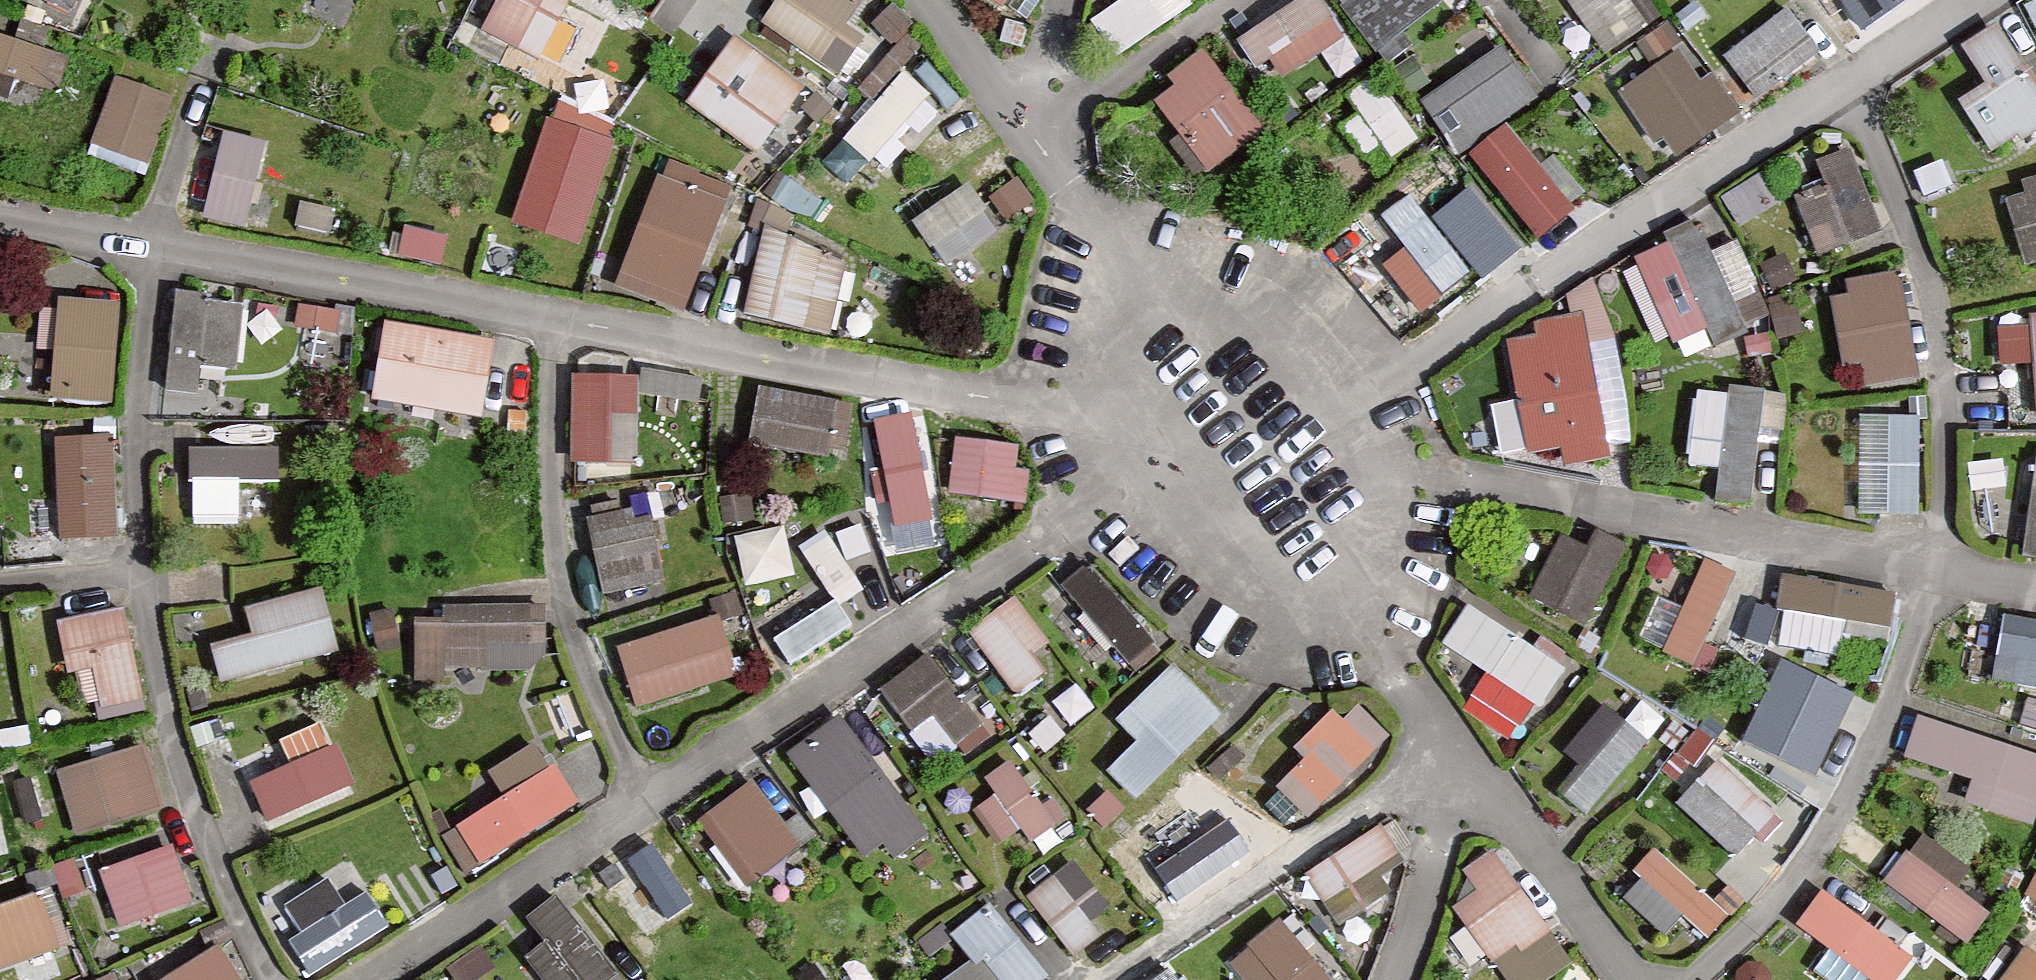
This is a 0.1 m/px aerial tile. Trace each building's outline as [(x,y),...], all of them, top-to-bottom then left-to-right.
[(480,33),(537,63),(571,0),(498,0),(480,33)] [(753,23),(834,75),(858,38),(838,24),(853,0),(767,0),(753,23)] [(1084,15),(1107,49),(1181,0),(1107,0),(1084,15)] [(1313,0),(1294,0),(1238,38),(1269,84),(1338,37),(1313,0)] [(1447,0),(1336,0),(1387,68),(1413,49),(1403,35),(1448,1),(1447,0)] [(1600,53),(1640,27),(1622,0),(1564,0),(1600,53)] [(1864,28),(1903,0),(1844,0),(1864,28)] [(1782,6),(1718,57),(1754,104),(1819,57),(1782,6)] [(1990,30),(1955,53),(1977,87),(1952,103),(1989,158),(2035,127),(2035,100),(1990,30)] [(796,87),(726,37),(678,104),(747,154),(796,87)] [(0,40),(0,78),(49,92),(59,56),(0,40)] [(1264,134),(1204,51),(1141,97),(1202,179),(1264,134)] [(1528,97),(1494,51),(1417,107),(1451,153),(1528,97)] [(1720,127),(1669,57),(1612,98),(1663,168),(1720,127)] [(1391,69),(1352,86),(1380,151),(1420,134),(1391,69)] [(907,76),(825,161),(848,183),(930,98),(907,76)] [(178,104),(118,82),(91,154),(151,176),(178,104)] [(612,145),(551,124),(516,227),(577,247),(612,145)] [(1533,170),(1499,131),(1461,165),(1531,243),(1582,198),(1547,158),(1533,170)] [(266,148),(223,138),(202,223),(245,234),(266,148)] [(1843,153),(1787,175),(1818,254),(1873,233),(1843,153)] [(1758,170),(1727,185),(1741,213),(1772,198),(1758,170)] [(725,204),(659,179),(616,292),(682,317),(725,204)] [(1408,242),(1388,253),(1418,304),(1474,271),(1423,183),(1387,204),(1408,242)] [(1998,198),(2025,275),(2035,271),(2035,185),(1998,198)] [(970,187),(913,226),(929,252),(987,214),(970,187)] [(333,214),(300,208),(295,232),(329,238),(333,214)] [(836,265),(756,227),(740,317),(823,333),(836,265)] [(445,238),(405,230),(400,259),(440,267),(445,238)] [(1699,230),(1633,259),(1674,349),(1740,319),(1699,230)] [(1902,280),(1836,291),(1852,388),(1918,377),(1902,280)] [(207,297),(175,294),(168,396),(199,398),(201,373),(238,376),(243,308),(206,305),(207,297)] [(118,311),(56,306),(49,403),(111,408),(118,311)] [(341,313),(298,307),(295,331),(338,336),(341,313)] [(2025,317),(2032,418),(2035,418),(2035,317),(2025,317)] [(495,346),(382,327),(368,404),(482,424),(495,346)] [(1575,328),(1496,346),(1522,459),(1601,441),(1575,328)] [(638,381),(574,379),(572,468),(635,469),(638,381)] [(1765,395),(1702,388),(1690,494),(1752,501),(1765,395)] [(854,406),(760,392),(752,444),(846,458),(854,406)] [(905,412),(864,420),(886,528),(927,519),(905,412)] [(1919,419),(1860,419),(1860,522),(1919,522),(1919,419)] [(115,440),(55,443),(59,543),(119,541),(115,440)] [(1017,447),(954,441),(949,500),(1027,507),(1030,472),(1014,471),(1017,447)] [(279,452),(190,452),(190,485),(193,485),(194,522),(240,522),(240,486),(279,486),(279,452)] [(2023,561),(2035,563),(2035,466),(2023,561)] [(640,507),(583,518),(598,594),(655,583),(640,507)] [(1597,529),(1587,548),(1563,535),(1529,595),(1582,624),(1626,544),(1597,529)] [(783,531),(735,542),(746,591),(795,579),(783,531)] [(833,607),(773,645),(789,671),(853,630),(839,608),(863,593),(826,534),(798,551),(833,607)] [(1139,659),(1165,637),(1096,552),(1068,574),(1090,601),(1068,619),(1095,652),(1118,633),(1139,659)] [(1733,579),(1691,564),(1657,657),(1699,672),(1733,579)] [(1892,605),(1775,576),(1761,635),(1878,663),(1892,605)] [(250,636),(211,646),(220,685),(336,656),(320,591),(244,610),(250,636)] [(541,597),(410,598),(411,677),(542,675),(541,597)] [(1055,660),(1009,600),(964,633),(1010,694),(1055,660)] [(1556,669),(1457,606),(1426,654),(1525,718),(1556,669)] [(116,614),(49,628),(67,716),(134,702),(116,614)] [(2004,616),(1992,680),(2035,688),(2035,622),(2004,616)] [(723,618),(624,650),(643,709),(742,678),(723,618)] [(979,726),(920,656),(874,694),(933,764),(979,726)] [(1855,694),(1783,659),(1744,740),(1816,774),(1855,694)] [(1223,719),(1172,670),(1116,727),(1167,777),(1223,719)] [(1646,745),(1595,703),(1531,780),(1582,822),(1646,745)] [(1379,737),(1344,706),(1268,791),(1303,822),(1379,737)] [(919,822),(833,714),(778,757),(865,865),(919,822)] [(1904,756),(1972,779),(1965,800),(2033,823),(2035,813),(2035,754),(1918,714),(1904,756)] [(532,744),(437,805),(477,867),(572,806),(532,744)] [(137,749),(53,774),(74,843),(158,818),(137,749)] [(339,749),(251,786),(267,825),(355,788),(339,749)] [(1002,763),(962,794),(1007,854),(1048,824),(1002,763)] [(1772,819),(1709,763),(1670,808),(1732,863),(1772,819)] [(800,849),(751,785),(698,825),(747,889),(800,849)] [(1155,867),(1178,901),(1252,852),(1228,818),(1155,867)] [(1381,825),(1305,875),(1329,912),(1406,861),(1381,825)] [(688,903),(649,840),(603,869),(642,931),(688,903)] [(165,846),(91,872),(111,929),(185,902),(165,846)] [(1723,917),(1649,848),(1623,876),(1698,945),(1723,917)] [(1985,912),(1902,852),(1879,883),(1960,944),(1985,912)] [(1065,862),(1020,899),(1069,960),(1114,923),(1065,862)] [(1446,900),(1507,979),(1529,979),(1561,956),(1492,865),(1446,900)] [(346,868),(269,917),(307,976),(384,927),(346,868)] [(1788,932),(1855,979),(1886,979),(1905,954),(1818,891),(1788,932)] [(554,895),(526,916),(545,941),(524,957),(542,979),(607,979),(615,974),(554,895)] [(0,911),(0,976),(63,957),(45,898),(0,911)] [(989,906),(945,938),(962,962),(937,979),(1045,979),(989,906)] [(1270,919),(1221,960),(1238,979),(1322,979),(1270,919)] [(167,979),(237,979),(220,950),(167,979)] [(2020,950),(1996,979),(2035,979),(2035,963),(2020,950)] [(1152,979),(1177,979),(1169,968),(1152,979)]
